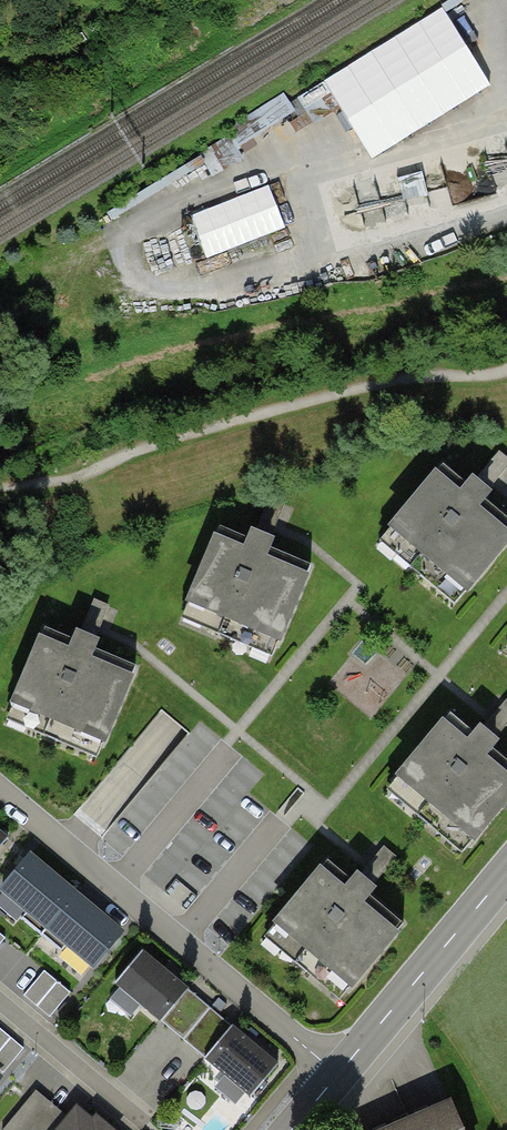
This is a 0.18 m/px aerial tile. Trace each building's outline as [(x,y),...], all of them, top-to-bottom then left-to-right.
[(489,85),(443,9),(324,83),(370,158),(489,85)] [(284,228),(267,186),(190,216),(207,259),(284,228)] [(447,460),(381,535),(457,601),(506,543),(506,511),(485,491),(506,466),(506,456),(501,451),(473,482),(447,460)] [(254,540),(222,527),(184,620),(276,658),(315,565),(268,546),(283,507),(270,502),(254,540)] [(79,642),(47,629),(9,722),(101,760),(140,667),(93,647),(108,609),(95,604),(79,642)] [(453,709),(388,785),(463,850),(506,800),(506,755),(491,741),(506,722),(506,700),(480,731),(453,709)] [(0,832),(0,853),(10,840),(0,832)] [(355,878),(329,855),(263,931),(339,996),(405,920),(366,887),(394,856),(382,846),(355,878)] [(124,933),(31,856),(3,890),(96,967),(124,933)] [(207,1001),(143,949),(115,984),(160,1021),(164,1017),(182,1032),(207,1001)] [(72,991),(47,971),(26,996),(51,1016),(72,991)] [(282,1061),(207,1001),(182,1032),(227,1069),(217,1081),(238,1098),(243,1092),(252,1098),(282,1061)] [(0,1027),(0,1070),(3,1072),(24,1048),(0,1027)] [(2,1129),(3,1129),(110,1129),(97,1119),(92,1124),(77,1111),(70,1119),(36,1090),(2,1129)] [(470,1104),(405,1129),(481,1129),(470,1104)]
